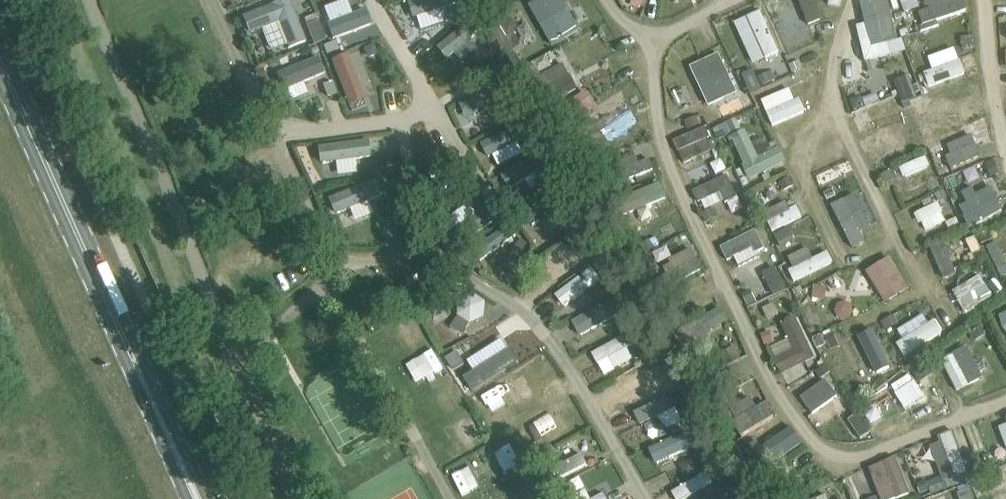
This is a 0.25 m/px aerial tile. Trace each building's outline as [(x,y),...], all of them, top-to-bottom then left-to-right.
[(250,32),(259,29),(268,54),(307,40),(292,0),(279,0),(243,13),(250,32)] [(324,5),(332,36),(373,25),(368,7),(352,11),(350,0),(342,0),(324,5)] [(445,20),(441,8),(460,1),(460,0),(411,0),(410,0),(420,29),(445,20)] [(531,2),(553,45),(581,31),(564,0),(535,0),(531,2)] [(821,20),(812,0),(787,0),(800,29),(821,20)] [(861,0),(866,23),(859,25),(867,60),(904,52),(892,0),(863,0),(861,0)] [(921,7),(919,0),(902,0),(905,11),(921,7)] [(931,8),(923,10),(926,21),(968,11),(965,0),(929,0),(931,8)] [(735,22),(755,63),(781,51),(761,9),(735,22)] [(319,21),(309,24),(315,40),(325,37),(319,21)] [(450,59),(469,41),(458,28),(438,46),(450,59)] [(927,84),(965,76),(959,48),(930,54),(933,70),(925,72),(927,84)] [(360,78),(370,73),(364,59),(354,63),(349,52),(332,59),(351,106),(368,99),(360,78)] [(707,104),(737,93),(723,53),(693,63),(707,104)] [(283,89),(325,72),(318,55),(276,72),(283,89)] [(904,102),(918,97),(910,74),(896,78),(904,102)] [(465,120),(500,105),(492,87),(457,102),(465,120)] [(633,111),(601,123),(605,134),(637,123),(633,111)] [(733,119),(721,125),(727,138),(739,133),(733,119)] [(710,126),(676,137),(683,160),(718,149),(710,126)] [(788,166),(782,146),(772,149),(769,137),(753,141),(749,129),(734,133),(747,177),(788,166)] [(971,132),(943,146),(954,168),(982,154),(971,132)] [(359,172),(358,157),(371,157),(371,141),(320,143),(320,162),(337,161),(338,172),(359,172)] [(526,178),(531,187),(549,176),(535,154),(502,174),(510,188),(526,178)] [(909,188),(936,178),(927,156),(901,165),(909,188)] [(728,199),(733,211),(743,207),(730,173),(695,188),(704,209),(728,199)] [(369,199),(383,194),(378,179),(331,195),(340,225),(374,214),(369,199)] [(631,195),(641,220),(652,216),(648,206),(668,198),(662,182),(631,195)] [(974,185),(958,192),(971,224),(1004,210),(994,185),(977,192),(974,185)] [(375,216),(391,212),(387,196),(371,199),(375,216)] [(853,246),(867,240),(846,197),(832,204),(853,246)] [(803,216),(795,199),(765,213),(773,230),(803,216)] [(936,200),(916,213),(928,231),(948,218),(936,200)] [(756,227),(724,245),(736,266),(768,249),(756,227)] [(945,278),(958,271),(943,238),(930,244),(945,278)] [(986,245),(1002,276),(1005,274),(1005,256),(998,239),(986,245)] [(554,268),(580,249),(573,240),(547,259),(554,268)] [(796,278),(835,263),(830,250),(813,256),(809,247),(787,256),(796,278)] [(662,261),(669,281),(701,269),(694,249),(662,261)] [(867,270),(885,303),(911,288),(893,256),(867,270)] [(775,267),(764,272),(774,292),(785,287),(775,267)] [(595,268),(555,291),(563,304),(602,280),(595,268)] [(981,275),(954,292),(966,312),(993,295),(981,275)] [(471,292),(451,322),(468,334),(488,304),(471,292)] [(553,296),(538,308),(545,315),(560,303),(553,296)] [(581,335),(621,314),(613,299),(573,320),(581,335)] [(716,366),(739,358),(735,344),(736,344),(723,308),(698,317),(716,366)] [(905,339),(897,343),(905,355),(945,331),(937,318),(928,323),(920,311),(896,325),(905,339)] [(790,337),(772,347),(786,372),(819,355),(797,315),(783,322),(790,337)] [(874,328),(858,336),(878,373),(893,365),(874,328)] [(617,364),(634,356),(624,336),(592,351),(598,363),(613,355),(617,364)] [(527,338),(492,356),(499,370),(534,351),(527,338)] [(960,390),(986,375),(968,344),(942,360),(960,390)] [(438,350),(409,363),(418,382),(446,370),(438,350)] [(511,374),(528,400),(548,387),(530,361),(511,374)] [(629,388),(644,382),(648,392),(663,385),(654,365),(624,377),(629,388)] [(891,393),(905,411),(933,390),(919,372),(891,393)] [(826,377),(801,395),(814,412),(839,394),(826,377)] [(662,416),(667,427),(683,421),(672,394),(635,409),(641,424),(662,416)] [(737,414),(743,430),(776,418),(770,403),(737,414)] [(873,403),(866,408),(878,426),(885,421),(873,403)] [(858,410),(844,417),(852,432),(866,424),(858,410)] [(1005,438),(1005,410),(996,415),(1005,438)] [(791,424),(748,450),(760,469),(802,442),(791,424)] [(650,446),(658,464),(695,447),(688,430),(650,446)] [(943,442),(933,444),(940,476),(980,467),(977,454),(962,457),(956,430),(941,433),(943,442)] [(499,475),(515,468),(504,443),(488,449),(499,475)] [(583,451),(556,466),(562,478),(589,463),(583,451)] [(869,466),(882,498),(894,498),(912,492),(897,456),(869,466)] [(715,481),(708,469),(673,491),(678,498),(686,498),(715,481)] [(604,490),(585,498),(608,498),(604,490)]
